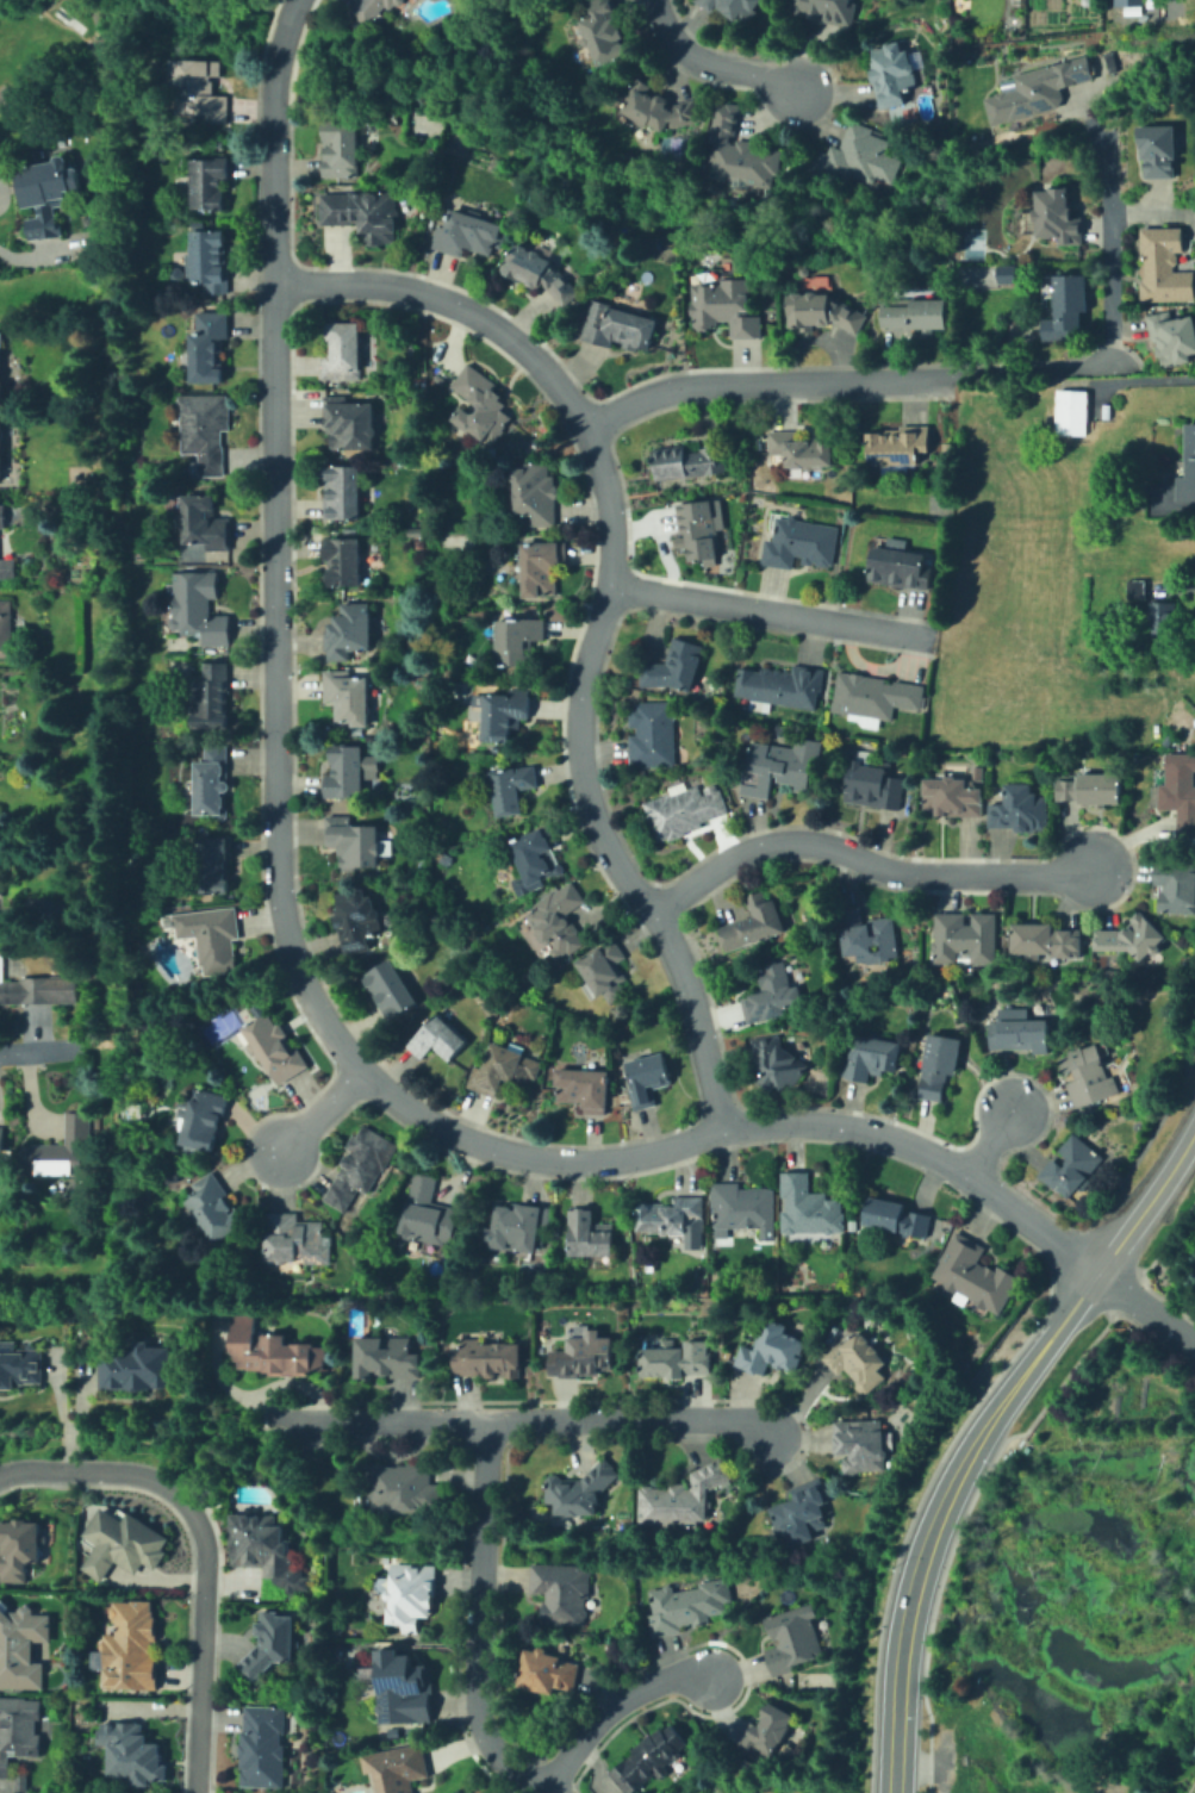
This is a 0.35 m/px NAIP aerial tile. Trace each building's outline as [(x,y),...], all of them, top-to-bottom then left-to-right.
[(350,13),(360,0),(405,0),(402,5),(386,10),(373,29),(350,13)] [(586,1),(590,0),(610,0),(628,56),(598,66),(584,21),(592,19),(586,1)] [(710,13),(693,0),(759,0),(760,1),(741,25),(717,5),(710,13)] [(792,11),(795,0),(847,0),(841,24),(792,11)] [(872,64),(878,63),(875,49),(898,43),(901,54),(909,51),(917,85),(905,88),(909,102),(883,108),(872,64)] [(1103,56),(1112,54),(1116,73),(1109,74),(1103,56)] [(994,126),(987,99),(1019,91),(1015,76),(1087,58),(1093,80),(1062,88),(1064,99),(1059,110),(994,126)] [(220,62),(220,76),(216,76),(216,97),(229,97),(229,122),(204,122),(204,116),(175,116),(175,89),(181,89),(181,67),(201,67),(201,62),(220,62)] [(636,85),(674,104),(693,99),(704,114),(699,124),(695,122),(674,130),(665,125),(662,131),(630,114),(631,112),(624,108),(636,85)] [(740,108),(730,145),(745,149),(742,160),(748,161),(752,147),(773,151),(774,148),(784,150),(773,192),(717,179),(710,168),(717,138),(723,139),(723,137),(711,133),(718,102),(740,108)] [(804,176),(815,151),(830,157),(834,149),(841,151),(853,122),(872,129),(869,131),(890,142),(884,152),(900,161),(890,181),(877,174),(872,183),(852,174),(844,191),(804,176)] [(363,123),(363,178),(331,176),(331,123),(363,123)] [(1177,129),(1177,152),(1178,152),(1178,162),(1175,162),(1175,178),(1147,178),(1147,162),(1143,162),(1143,129),(1177,129)] [(220,180),(220,203),(224,203),(224,207),(194,207),(194,161),(213,161),(213,155),(228,155),(228,180),(220,180)] [(55,203),(60,229),(64,228),(66,234),(31,241),(26,218),(43,214),(42,205),(27,207),(19,169),(71,160),(77,191),(66,193),(67,200),(55,203)] [(399,193),(399,223),(393,223),(393,245),(362,245),(362,212),(346,212),(346,222),(323,222),(323,193),(399,193)] [(1072,193),(1072,220),(1083,220),(1083,238),(1075,238),(1075,245),(1064,245),(1064,238),(1039,238),(1039,193),(1072,193)] [(458,211),(469,216),(471,212),(509,228),(503,243),(487,256),(467,248),(463,259),(436,247),(443,230),(449,234),(458,211)] [(1143,230),(1184,230),(1184,253),(1174,253),(1174,273),(1194,273),(1194,301),(1144,301),(1144,280),(1149,280),(1149,253),(1143,253),(1143,230)] [(218,254),(218,263),(229,263),(229,291),(206,292),(206,280),(188,281),(188,247),(194,247),(194,234),(222,234),(223,254),(218,254)] [(521,243),(554,263),(579,288),(571,304),(549,291),(548,293),(517,274),(515,276),(502,268),(510,254),(517,257),(521,253),(516,250),(521,243)] [(1000,281),(1000,267),(1017,267),(1017,281),(1000,281)] [(1050,274),(1039,274),(1040,308),(1051,308),(1050,274)] [(1073,331),(1073,342),(1046,342),(1046,322),(1060,322),(1060,280),(1087,280),(1087,316),(1083,316),(1083,331),(1073,331)] [(745,312),(745,319),(761,319),(761,337),(733,337),(733,325),(707,325),(707,329),(693,329),(693,286),(721,286),(721,281),(752,281),(752,312),(745,312)] [(867,316),(858,335),(832,320),(832,325),(815,325),(815,331),(790,331),(791,297),(832,297),(867,316)] [(649,344),(636,353),(584,336),(595,300),(656,319),(649,344)] [(948,329),(884,329),(884,310),(913,310),(913,303),(948,303),(948,329)] [(226,313),(225,381),(192,381),(192,368),(185,368),(185,351),(193,351),(193,336),(204,336),(204,330),(199,330),(199,312),(226,313)] [(1160,329),(1194,321),(1194,354),(1190,355),(1193,363),(1169,369),(1160,329)] [(361,324),(361,379),(326,379),(326,329),(331,329),(332,324),(361,324)] [(503,413),(510,417),(500,441),(456,423),(462,409),(477,415),(481,404),(453,392),(465,365),(502,381),(497,391),(505,406),(503,413)] [(1056,390),(1087,391),(1084,436),(1054,435),(1056,390)] [(225,435),(225,475),(200,475),(200,454),(181,454),(181,394),(229,394),(230,435),(225,435)] [(344,394),(346,405),(372,403),(375,446),(337,449),(335,430),(329,430),(325,397),(344,394)] [(1188,425),(1194,425),(1194,510),(1177,510),(1177,478),(1188,478),(1188,425)] [(931,428),(931,455),(919,455),(919,466),(869,466),(869,435),(882,435),(882,430),(902,430),(902,428),(931,428)] [(789,469),(788,453),(770,454),(768,432),(799,431),(799,443),(810,443),(810,437),(821,437),(821,440),(834,440),(835,468),(789,469)] [(942,443),(953,443),(952,454),(942,453),(942,443)] [(727,473),(660,479),(658,450),(724,444),(727,473)] [(549,460),(549,474),(552,474),(552,487),(560,487),(560,524),(533,524),(533,517),(518,517),(518,474),(527,474),(527,460),(549,460)] [(361,517),(324,518),(323,491),(326,491),(325,468),(359,467),(361,517)] [(213,498),(212,516),(229,516),(228,550),(208,549),(208,542),(185,541),(185,529),(180,529),(180,512),(186,512),(186,497),(213,498)] [(928,508),(929,497),(950,498),(950,509),(928,508)] [(15,579),(0,579),(0,504),(1,504),(2,559),(15,559),(15,579)] [(729,504),(729,525),(720,525),(720,562),(692,562),(692,525),(683,525),(683,504),(729,504)] [(841,528),(834,573),(802,567),(803,560),(797,559),(795,572),(759,566),(764,536),(772,537),(776,516),(841,528)] [(876,550),(889,552),(890,537),(910,540),(908,554),(929,556),(928,565),(933,566),(929,591),(871,581),(876,550)] [(361,540),(360,584),(329,583),(330,547),(326,547),(326,538),(361,540)] [(561,597),(527,597),(527,544),(571,544),(571,573),(561,573),(561,597)] [(214,571),(216,597),(207,597),(207,614),(217,614),(228,614),(228,643),(200,645),(200,634),(170,634),(170,615),(170,608),(170,591),(169,571),(214,571)] [(1126,581),(1145,580),(1145,598),(1126,598),(1126,581)] [(11,660),(0,659),(0,600),(13,600),(11,660)] [(1172,602),(1172,633),(1150,633),(1150,602),(1172,602)] [(329,661),(329,614),(338,614),(338,604),(369,603),(372,648),(346,648),(347,661),(329,661)] [(531,648),(530,664),(497,661),(498,620),(544,622),(544,639),(531,648)] [(640,660),(668,659),(672,647),(670,646),(673,633),(705,642),(692,686),(672,680),(640,683),(640,660)] [(197,681),(207,681),(207,655),(231,655),(231,712),(195,712),(197,681)] [(823,666),(816,710),(795,706),(795,708),(777,704),(774,716),(751,711),(753,699),(739,696),(745,664),(791,672),(792,661),(823,666)] [(840,668),(886,676),(886,679),(895,680),(896,678),(926,683),(921,706),(895,702),(892,718),(833,709),(840,668)] [(325,671),(366,670),(367,721),(335,721),(335,698),(326,698),(325,671)] [(531,690),(530,722),(516,721),(515,743),(486,741),(488,692),(508,693),(508,689),(531,690)] [(676,765),(633,765),(633,723),(636,723),(636,703),(676,703),(676,765)] [(819,740),(813,766),(808,765),(803,787),(773,780),(770,798),(742,792),(753,741),(790,749),(793,734),(819,740)] [(1175,739),(1168,748),(1160,743),(1168,734),(1175,739)] [(198,814),(198,753),(205,754),(205,742),(228,742),(228,796),(226,796),(226,811),(225,814),(198,814)] [(365,748),(363,796),(331,795),(332,747),(365,748)] [(853,755),(864,758),(864,759),(889,762),(888,772),(903,774),(898,805),(847,797),(853,755)] [(973,778),(973,762),(985,762),(985,778),(973,778)] [(1194,762),(1194,826),(1180,826),(1180,805),(1158,805),(1158,782),(1166,782),(1168,762),(1194,762)] [(523,810),(499,814),(494,773),(536,768),(539,789),(521,791),(523,810)] [(1126,768),(1126,798),(1106,798),(1106,804),(1096,804),(1096,798),(1082,798),(1082,796),(1060,796),(1060,773),(1082,773),(1082,768),(1126,768)] [(959,770),(959,773),(969,773),(969,784),(984,784),(984,813),(948,813),(948,810),(938,810),(938,809),(925,809),(925,790),(926,790),(926,773),(947,773),(947,770),(959,770)] [(1039,787),(1039,793),(1050,793),(1050,827),(1019,827),(1019,824),(989,824),(989,796),(1007,796),(1007,778),(1033,778),(1033,787),(1039,787)] [(697,783),(702,793),(724,785),(735,814),(660,842),(645,802),(697,783)] [(330,816),(350,815),(351,827),(379,826),(379,841),(392,840),(392,853),(376,853),(378,866),(343,869),(343,841),(331,841),(330,816)] [(549,848),(561,873),(542,883),(543,886),(530,892),(529,890),(519,894),(512,877),(521,872),(518,869),(516,869),(506,848),(550,827),(558,843),(549,848)] [(230,839),(230,884),(198,884),(198,839),(214,839),(214,835),(230,835),(230,839)] [(453,852),(448,863),(436,858),(441,847),(453,852)] [(1158,857),(1194,860),(1194,911),(1164,909),(1166,882),(1156,880),(1158,857)] [(567,914),(585,944),(564,957),(553,936),(542,944),(534,929),(544,923),(534,905),(568,884),(581,905),(567,914)] [(340,896),(375,886),(387,929),(384,930),(384,932),(367,936),(371,948),(349,954),(335,905),(342,903),(340,896)] [(786,933),(728,950),(722,927),(753,919),(748,899),(774,892),(786,933)] [(839,908),(863,904),(865,919),(895,914),(902,955),(870,960),(869,957),(861,958),(859,951),(846,953),(839,908)] [(1166,932),(1143,954),(1134,946),(1097,946),(1097,927),(1127,927),(1137,919),(1132,914),(1143,905),(1166,932)] [(936,909),(966,908),(966,920),(973,920),(973,910),(998,910),(998,959),(971,959),(971,950),(960,950),(960,959),(936,959),(936,909)] [(234,946),(234,975),(198,975),(198,936),(176,936),(178,910),(239,910),(239,946),(234,946)] [(1056,920),(1056,927),(1084,927),(1084,954),(1053,954),(1053,947),(1041,947),(1041,958),(1026,958),(1027,947),(1015,947),(1015,920),(1056,920)] [(41,1004),(0,1004),(0,942),(5,942),(5,982),(41,982),(41,1004)] [(580,964),(606,946),(611,953),(621,947),(629,960),(621,966),(636,989),(609,1007),(580,964)] [(404,982),(417,1001),(391,1017),(361,973),(390,954),(416,973),(404,982)] [(772,1013),(751,1019),(745,997),(766,990),(759,966),(783,959),(796,1006),(772,1013)] [(468,1039),(447,1060),(434,1047),(422,1059),(410,1047),(443,1014),(468,1039)] [(1001,1016),(1051,1016),(1052,1051),(1033,1051),(1033,1045),(991,1045),(991,1020),(1001,1020),(1001,1016)] [(270,1017),(291,1053),(300,1047),(311,1066),(279,1085),(257,1048),(251,1052),(247,1044),(253,1040),(248,1031),(270,1017)] [(932,1029),(963,1035),(956,1072),(947,1071),(942,1097),(920,1092),(932,1029)] [(751,1036),(780,1032),(782,1042),(798,1053),(797,1056),(809,1063),(791,1090),(778,1081),(774,1085),(760,1076),(765,1069),(755,1063),(763,1052),(754,1054),(751,1036)] [(871,1075),(869,1083),(839,1077),(846,1046),(849,1033),(902,1044),(896,1072),(886,1070),(885,1077),(871,1075)] [(1069,1079),(1077,1076),(1073,1066),(1066,1069),(1060,1054),(1071,1050),(1069,1046),(1083,1040),(1084,1044),(1100,1038),(1106,1054),(1103,1056),(1110,1075),(1114,1073),(1120,1090),(1078,1106),(1069,1079)] [(496,1044),(523,1054),(540,1062),(530,1085),(516,1079),(512,1089),(500,1084),(494,1098),(467,1087),(479,1059),(488,1063),(496,1044)] [(655,1102),(635,1109),(627,1084),(637,1079),(631,1064),(670,1051),(676,1070),(665,1073),(670,1085),(652,1091),(655,1102)] [(608,1071),(606,1115),(586,1114),(587,1103),(560,1102),(561,1070),(608,1071)] [(228,1097),(207,1156),(187,1147),(185,1122),(198,1085),(228,1097)] [(80,1112),(80,1176),(33,1176),(33,1171),(25,1171),(25,1145),(62,1146),(62,1112),(80,1112)] [(399,1146),(369,1195),(360,1189),(346,1213),(324,1199),(355,1151),(348,1147),(363,1123),(399,1146)] [(1075,1131),(1106,1156),(1072,1199),(1039,1172),(1052,1156),(1064,1165),(1071,1157),(1060,1148),(1075,1131)] [(810,1169),(810,1191),(826,1191),(826,1196),(841,1196),(841,1209),(845,1209),(845,1229),(782,1229),(783,1209),(796,1209),(796,1195),(783,1195),(783,1169),(810,1169)] [(245,1221),(217,1243),(185,1200),(201,1187),(198,1183),(212,1171),(230,1194),(219,1202),(225,1209),(241,1214),(245,1221)] [(413,1175),(437,1178),(434,1203),(462,1207),(456,1245),(405,1238),(413,1175)] [(740,1181),(740,1187),(770,1187),(770,1189),(776,1189),(776,1235),(760,1235),(760,1227),(728,1227),(728,1235),(715,1235),(715,1204),(711,1204),(711,1181),(740,1181)] [(865,1220),(872,1190),(907,1199),(905,1204),(933,1212),(928,1235),(865,1220)] [(704,1197),(704,1231),(698,1231),(698,1222),(683,1222),(683,1245),(670,1245),(670,1232),(641,1233),(641,1204),(676,1204),(676,1197),(704,1197)] [(552,1210),(548,1231),(542,1229),(537,1253),(490,1244),(496,1209),(517,1204),(552,1210)] [(598,1208),(598,1231),(615,1231),(615,1256),(572,1256),(572,1208),(598,1208)] [(322,1221),(322,1245),(335,1245),(335,1264),(307,1264),(307,1258),(269,1257),(270,1212),(301,1212),(301,1221),(322,1221)] [(934,1274),(959,1231),(988,1247),(982,1259),(996,1268),(998,1263),(1021,1277),(1001,1313),(934,1274)] [(285,1336),(285,1344),(326,1344),(326,1371),(295,1371),(295,1375),(282,1375),(282,1371),(236,1371),(236,1315),(255,1315),(255,1336),(285,1336)] [(807,1340),(796,1369),(770,1358),(764,1374),(735,1362),(743,1340),(754,1345),(766,1315),(785,1322),(782,1331),(807,1340)] [(585,1374),(585,1381),(549,1381),(549,1351),(570,1351),(570,1341),(586,1341),(586,1328),(602,1328),(602,1341),(617,1341),(617,1374),(585,1374)] [(822,1356),(842,1338),(845,1341),(859,1328),(886,1362),(880,1366),(889,1376),(871,1392),(861,1390),(857,1384),(858,1378),(847,1366),(841,1372),(822,1356)] [(407,1336),(407,1361),(421,1361),(421,1376),(396,1376),(396,1365),(381,1365),(381,1376),(357,1376),(357,1339),(394,1339),(394,1336),(407,1336)] [(511,1358),(511,1369),(499,1369),(499,1375),(456,1375),(456,1362),(462,1362),(462,1340),(521,1341),(521,1358),(511,1358)] [(711,1352),(709,1378),(671,1374),(670,1377),(649,1375),(652,1355),(646,1353),(647,1345),(711,1352)] [(157,1349),(157,1352),(170,1352),(169,1388),(122,1387),(122,1382),(108,1382),(108,1386),(102,1386),(102,1356),(123,1356),(123,1349),(157,1349)] [(46,1386),(0,1386),(0,1351),(46,1351),(46,1386)] [(882,1418),(882,1427),(884,1427),(884,1470),(845,1470),(845,1451),(836,1451),(836,1418),(882,1418)] [(733,1475),(710,1488),(709,1526),(642,1524),(643,1486),(673,1486),(673,1483),(690,1484),(691,1469),(723,1455),(733,1475)] [(546,1478),(585,1477),(604,1457),(618,1471),(593,1498),(593,1511),(585,1512),(585,1521),(568,1523),(567,1509),(555,1511),(555,1503),(546,1505),(546,1478)] [(431,1464),(431,1488),(438,1488),(438,1490),(430,1499),(430,1514),(380,1514),(380,1503),(373,1503),(373,1464),(431,1464)] [(829,1532),(792,1545),(789,1537),(780,1540),(767,1506),(795,1495),(791,1486),(820,1475),(829,1500),(822,1502),(826,1512),(822,1513),(829,1532)] [(123,1508),(173,1540),(155,1568),(145,1562),(136,1575),(117,1562),(104,1582),(82,1568),(97,1545),(85,1538),(104,1508),(117,1517),(123,1508)] [(231,1562),(231,1512),(280,1512),(280,1545),(287,1545),(287,1564),(304,1564),(304,1580),(310,1580),(310,1594),(263,1594),(263,1562),(231,1562)] [(2,1580),(0,1577),(0,1552),(2,1552),(5,1523),(39,1525),(38,1530),(48,1531),(46,1545),(41,1544),(39,1558),(24,1565),(23,1581),(2,1580)] [(386,1620),(396,1555),(409,1557),(407,1563),(437,1568),(430,1608),(428,1608),(427,1620),(407,1618),(407,1624),(386,1620)] [(593,1570),(586,1627),(542,1621),(546,1595),(530,1594),(534,1561),(586,1567),(585,1569),(593,1570)] [(723,1581),(724,1585),(728,1583),(730,1600),(723,1601),(724,1608),(701,1613),(699,1608),(696,1610),(698,1621),(679,1625),(680,1631),(653,1637),(649,1615),(656,1613),(652,1589),(667,1587),(670,1599),(679,1596),(678,1590),(723,1581)] [(43,1688),(0,1688),(0,1597),(2,1600),(8,1600),(15,1608),(38,1607),(38,1611),(52,1611),(52,1638),(52,1642),(36,1642),(36,1661),(43,1661),(43,1688)] [(153,1599),(153,1612),(157,1612),(157,1641),(154,1641),(154,1691),(114,1691),(114,1681),(105,1681),(105,1632),(114,1633),(114,1599),(153,1599)] [(811,1615),(823,1654),(793,1663),(796,1668),(774,1675),(766,1648),(777,1644),(773,1632),(770,1633),(765,1617),(813,1601),(816,1614),(811,1615)] [(275,1664),(254,1687),(236,1670),(262,1643),(262,1618),(298,1618),(298,1664),(275,1664)] [(559,1664),(565,1667),(566,1658),(580,1662),(575,1685),(554,1680),(552,1692),(522,1686),(529,1651),(560,1657),(559,1664)] [(378,1706),(378,1661),(382,1658),(382,1656),(399,1656),(399,1669),(424,1669),(425,1689),(428,1689),(428,1695),(434,1694),(435,1723),(384,1724),(384,1706),(378,1706)] [(8,1778),(0,1778),(0,1726),(1,1726),(0,1720),(0,1701),(45,1701),(45,1719),(38,1719),(38,1736),(46,1736),(46,1757),(8,1757),(8,1778)] [(797,1718),(772,1755),(763,1749),(757,1757),(742,1747),(773,1702),(797,1718)] [(288,1788),(244,1788),(244,1733),(248,1733),(248,1707),(290,1707),(288,1733),(288,1788)] [(137,1724),(137,1733),(148,1733),(148,1743),(160,1743),(160,1764),(170,1764),(170,1776),(151,1776),(151,1785),(136,1785),(136,1776),(111,1776),(111,1742),(102,1742),(102,1724),(137,1724)] [(687,1747),(628,1792),(626,1792),(608,1772),(664,1727),(666,1731),(672,1726),(687,1747)] [(387,1729),(398,1729),(399,1739),(388,1741),(387,1729)] [(413,1783),(415,1792),(379,1792),(378,1787),(373,1788),(369,1770),(366,1770),(363,1755),(424,1744),(430,1781),(413,1783)] [(18,1776),(27,1776),(26,1791),(17,1791),(18,1776)]
